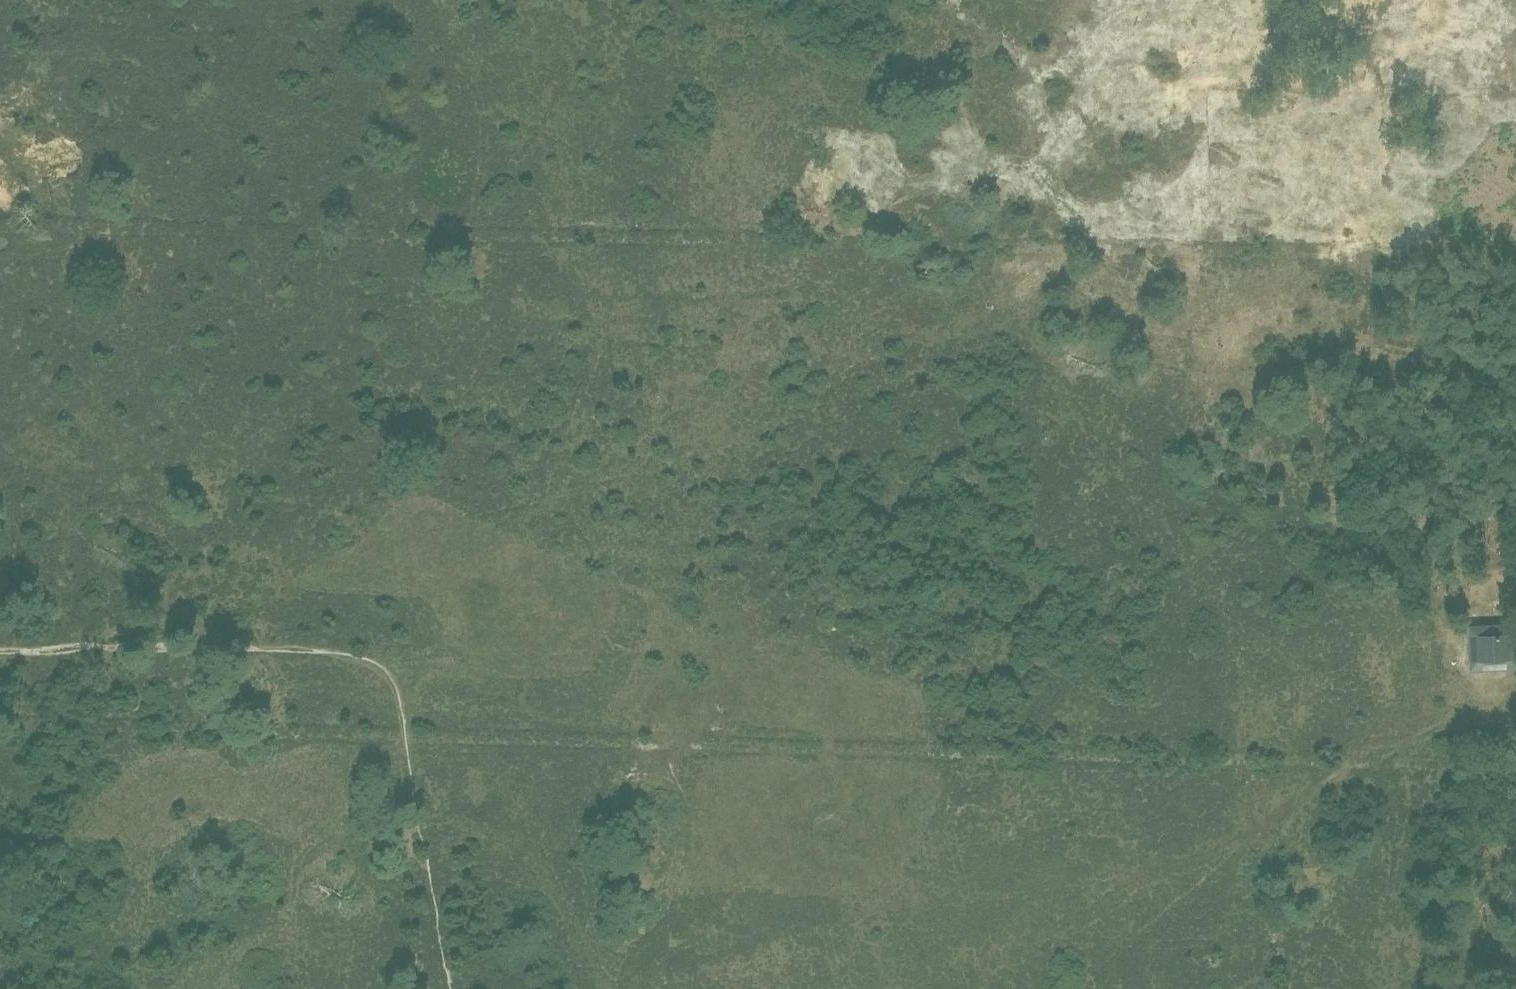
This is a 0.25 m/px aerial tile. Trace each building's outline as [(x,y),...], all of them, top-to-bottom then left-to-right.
[(1515,668),(1515,622),(1468,625),(1470,671),(1515,668)]
